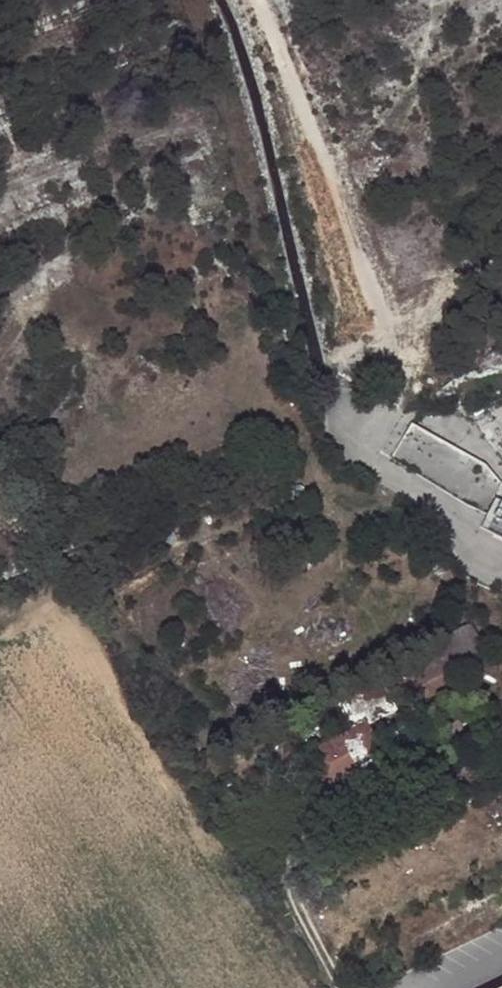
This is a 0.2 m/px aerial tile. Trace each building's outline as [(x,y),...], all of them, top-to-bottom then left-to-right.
[(449,659),(414,677),(427,703),(463,685),(456,672),(488,656),(475,631),(469,627),(450,637),(440,642),(449,659)] [(352,735),(306,756),(322,792),(384,764),(368,727),(398,714),(383,685),(339,706),(352,735)]
